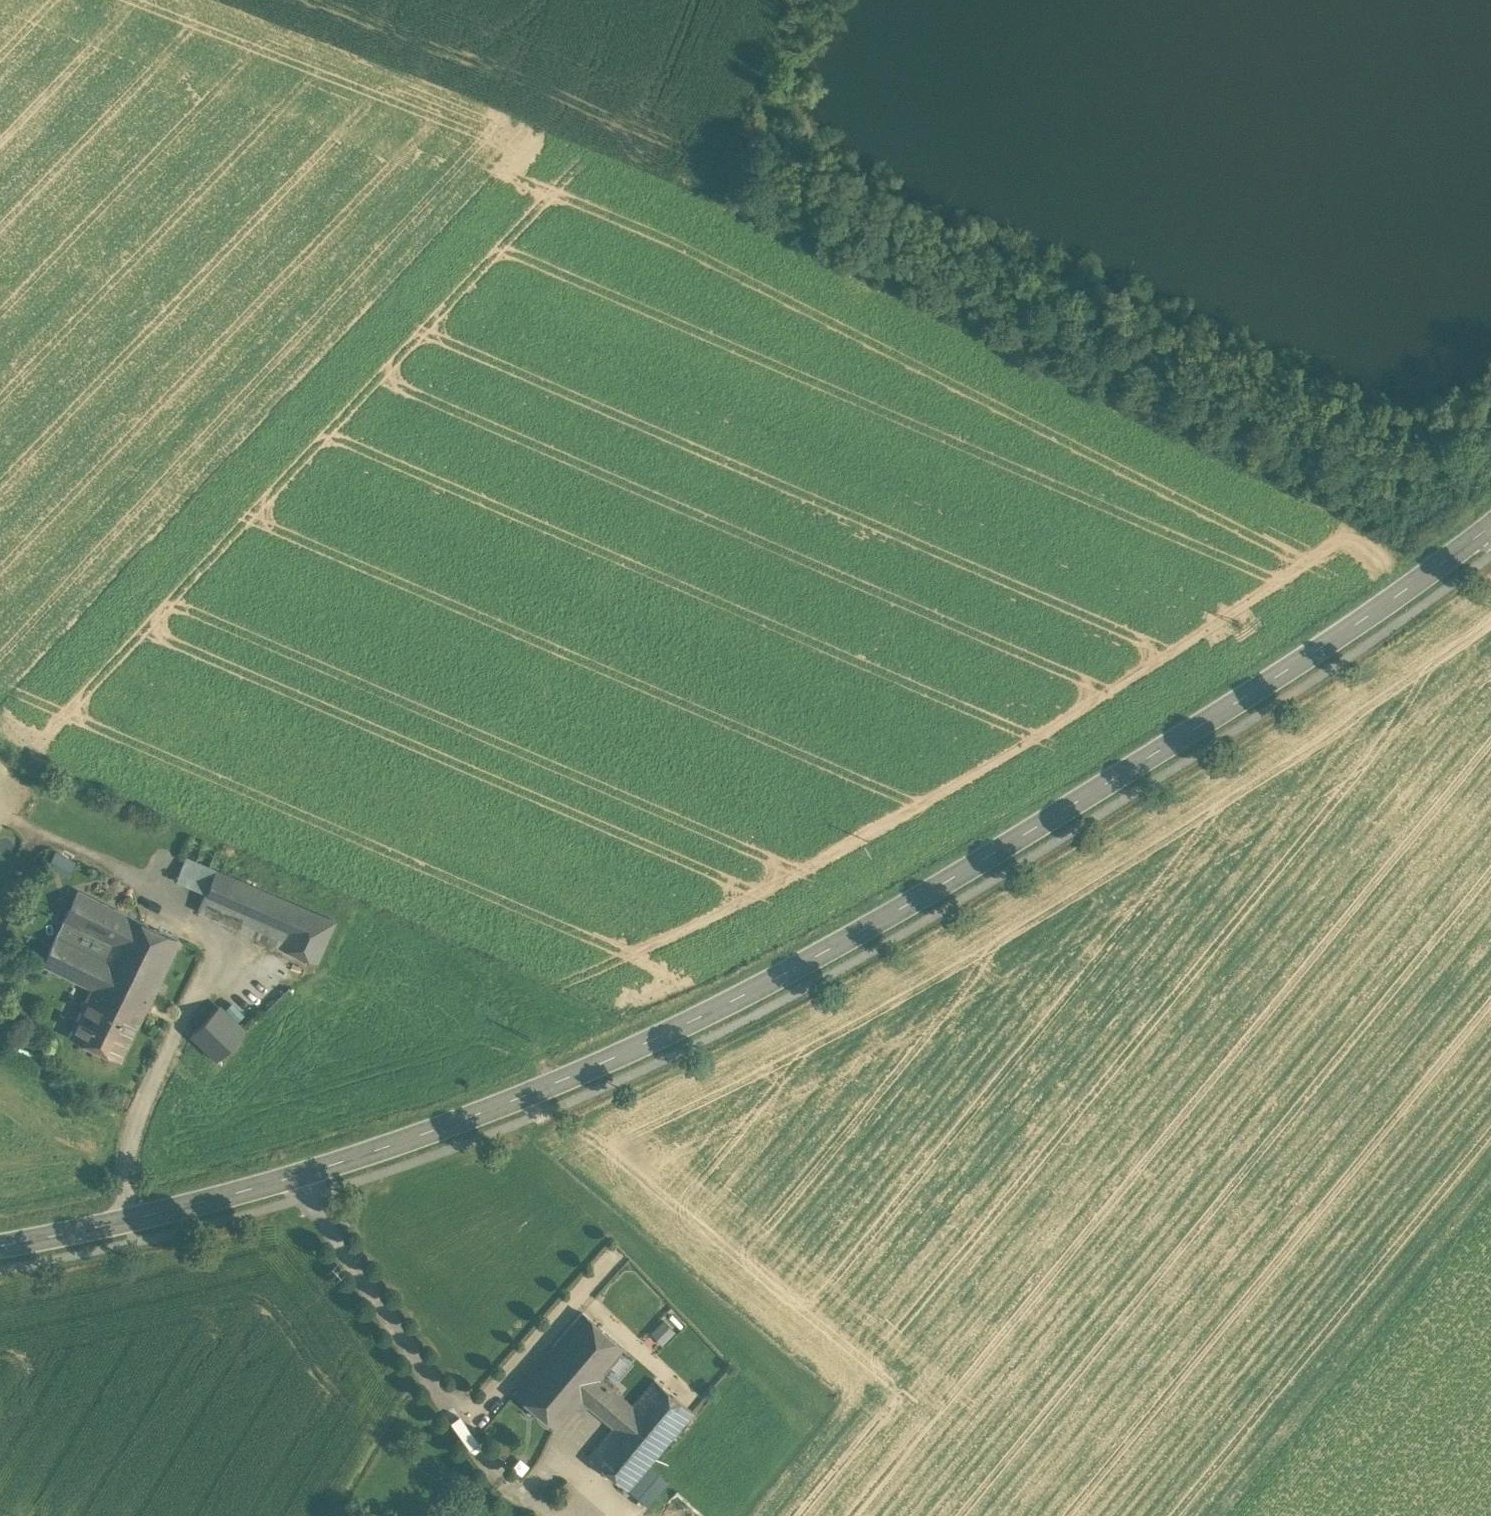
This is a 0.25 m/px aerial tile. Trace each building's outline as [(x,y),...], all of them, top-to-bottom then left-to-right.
[(131,841),(130,842),(130,844),(130,846),(130,848),(132,849),(133,850),(135,850),(137,849),(139,848),(139,847),(140,845),(139,843),(138,841),(137,840),(135,840),(133,840),(131,841)] [(150,852),(150,850),(150,848),(149,846),(147,845),(145,844),(143,845),(141,846),(140,848),(140,850),(140,852),(141,853),(143,854),(145,855),(147,854),(149,853),(150,852)] [(216,869),(187,856),(177,878),(207,891),(216,869)] [(335,920),(216,869),(207,891),(205,893),(280,926),(273,941),(317,961),(335,920)] [(128,913),(78,889),(64,918),(114,942),(128,913)] [(114,942),(109,952),(104,950),(102,954),(106,956),(106,957),(92,986),(91,988),(143,1013),(180,938),(128,913),(114,942)] [(102,954),(57,933),(43,963),(92,986),(106,957),(102,954)] [(143,1013),(91,988),(69,1034),(121,1059),(143,1013)] [(214,1055),(237,1033),(214,1011),(191,1033),(214,1055)] [(624,1346),(582,1311),(553,1345),(595,1380),(599,1376),(624,1346)] [(664,1340),(678,1326),(664,1312),(650,1326),(664,1340)] [(553,1345),(515,1390),(556,1426),(581,1397),(595,1380),(553,1345)] [(619,1378),(609,1370),(602,1379),(611,1387),(619,1378)] [(602,1379),(599,1376),(595,1380),(581,1397),(614,1425),(632,1404),(611,1387),(602,1379)] [(632,1404),(614,1425),(590,1455),(628,1488),(693,1411),(655,1378),(632,1404)] [(534,1457),(515,1442),(502,1458),(521,1473),(534,1457)]
